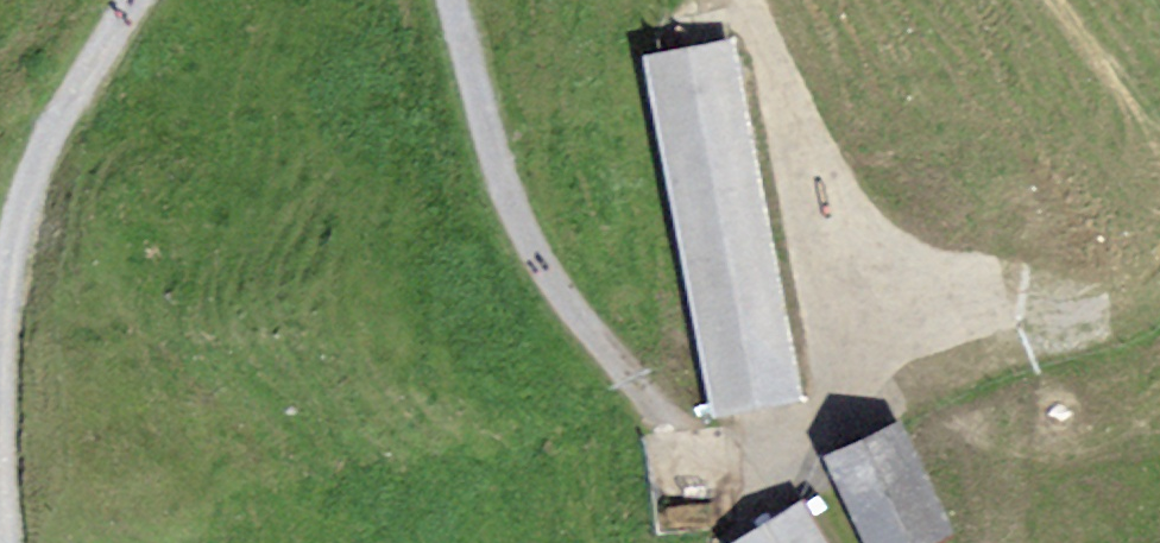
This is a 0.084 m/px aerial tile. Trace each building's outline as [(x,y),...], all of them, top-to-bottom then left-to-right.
[(731,34),(649,50),(716,411),(799,396),(731,34)] [(831,449),(870,542),(938,542),(940,542),(890,424),(831,449)] [(739,534),(744,542),(843,542),(815,492),(739,534)]
